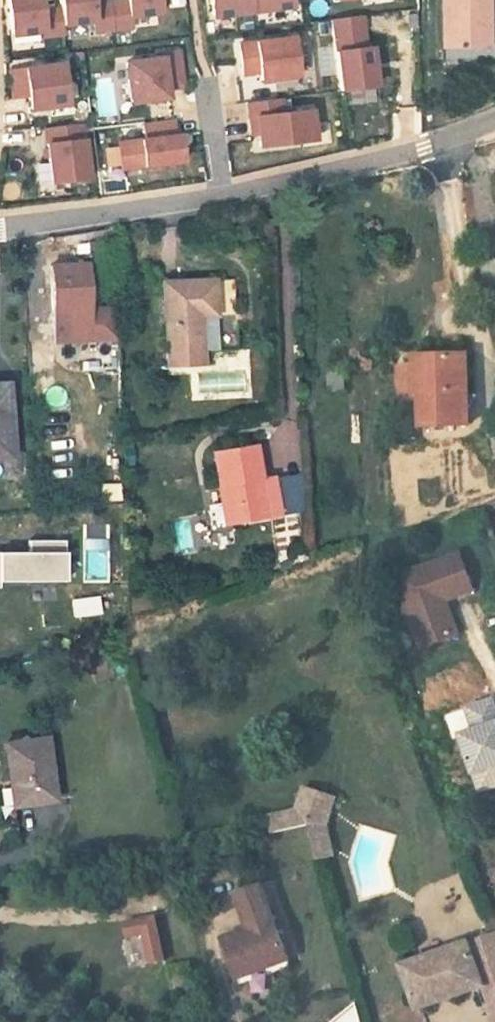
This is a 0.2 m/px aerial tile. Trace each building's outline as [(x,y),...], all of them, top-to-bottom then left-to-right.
[(7,42),(63,35),(62,27),(86,24),(87,36),(132,30),(131,22),(161,18),(159,0),(2,0),(7,42)] [(208,20),(292,9),(291,0),(205,0),(208,20)] [(443,46),(481,45),(480,0),(442,0),(443,46)] [(487,0),(480,0),(481,45),(488,45),(487,0)] [(328,18),(340,104),(378,99),(366,13),(328,18)] [(297,78),(294,35),(235,39),(238,75),(258,74),(258,81),(297,78)] [(165,54),(168,88),(182,86),(178,52),(165,54)] [(122,57),(124,104),(167,102),(165,55),(122,57)] [(9,101),(26,100),(27,109),(66,107),(64,63),(7,66),(9,101)] [(281,95),(244,102),(255,152),(317,139),(310,106),(284,112),(281,95)] [(138,123),(140,135),(115,141),(122,173),(183,161),(174,116),(138,123)] [(46,184),(89,181),(85,123),(43,126),(46,184)] [(54,272),(57,320),(91,319),(89,271),(54,272)] [(167,296),(152,298),(167,368),(235,353),(220,284),(167,296)] [(408,352),(408,355),(409,389),(415,389),(415,422),(463,420),(459,350),(408,352)] [(92,354),(92,369),(105,369),(104,353),(92,354)] [(325,359),(325,372),(339,372),(339,359),(325,359)] [(339,388),(339,372),(325,372),(325,388),(339,388)] [(228,485),(235,524),(271,517),(256,444),(210,453),(218,488),(228,485)] [(279,476),(282,514),(301,512),(298,474),(279,476)] [(226,527),(235,524),(228,485),(218,488),(226,527)] [(64,583),(63,539),(27,540),(27,550),(0,550),(0,583),(64,583)] [(449,601),(475,593),(462,551),(392,573),(416,649),(460,635),(449,601)] [(66,604),(70,620),(97,614),(94,598),(66,604)] [(9,815),(49,808),(39,744),(0,751),(0,757),(9,815)] [(271,846),(306,837),(320,833),(326,832),(338,811),(307,798),(294,824),(267,830),(271,846)] [(326,832),(320,833),(329,870),(334,869),(326,832)] [(329,870),(320,833),(306,837),(316,873),(329,870)] [(282,963),(260,888),(235,894),(245,930),(220,938),(230,981),(282,963)] [(121,923),(125,939),(139,936),(147,966),(166,960),(153,914),(121,923)] [(484,924),(489,939),(403,972),(419,1016),(486,991),(494,1015),(494,921),(484,924)]
